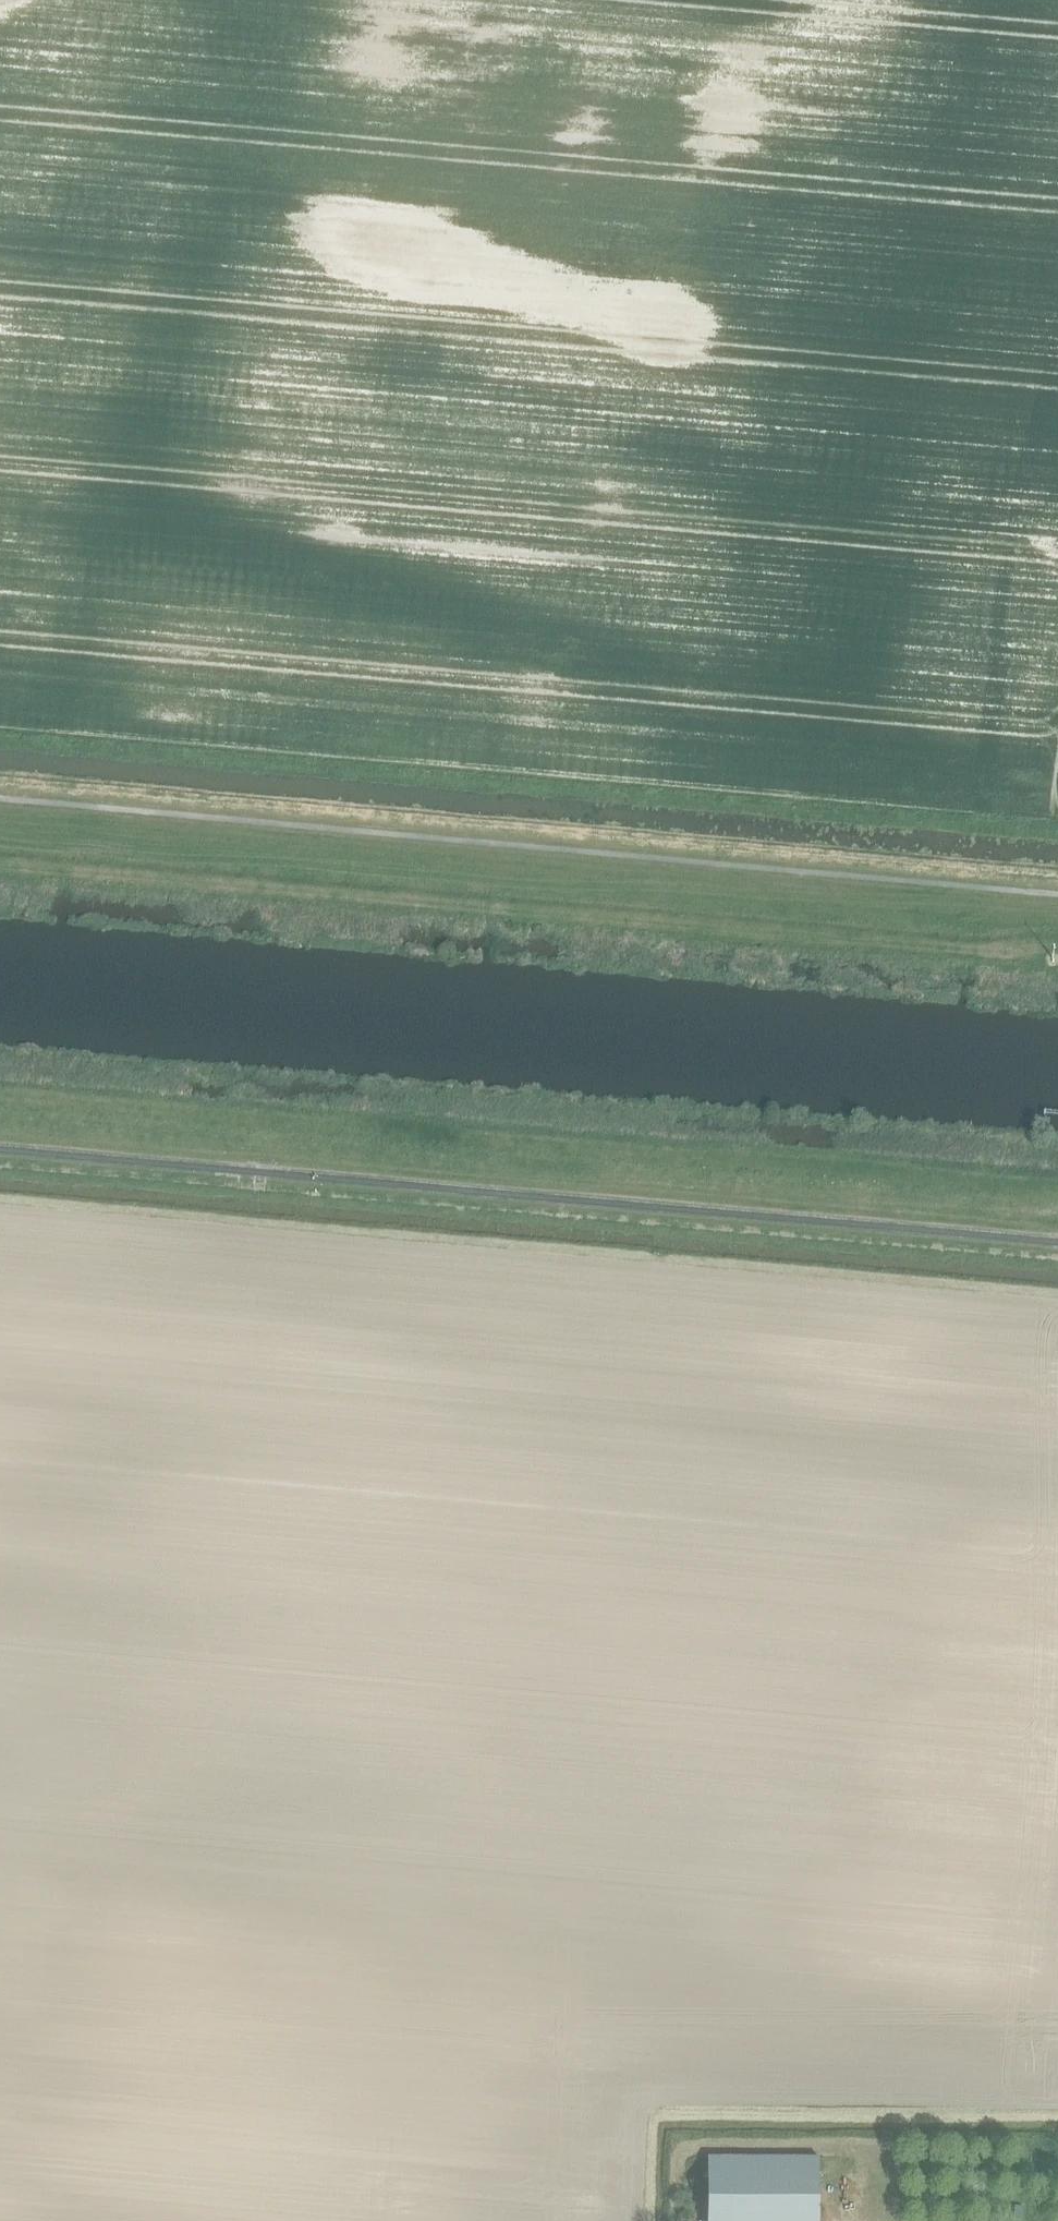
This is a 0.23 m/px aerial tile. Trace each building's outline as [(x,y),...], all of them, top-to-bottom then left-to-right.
[(820,2159),(709,2158),(709,2220),(820,2220),(820,2159)]
